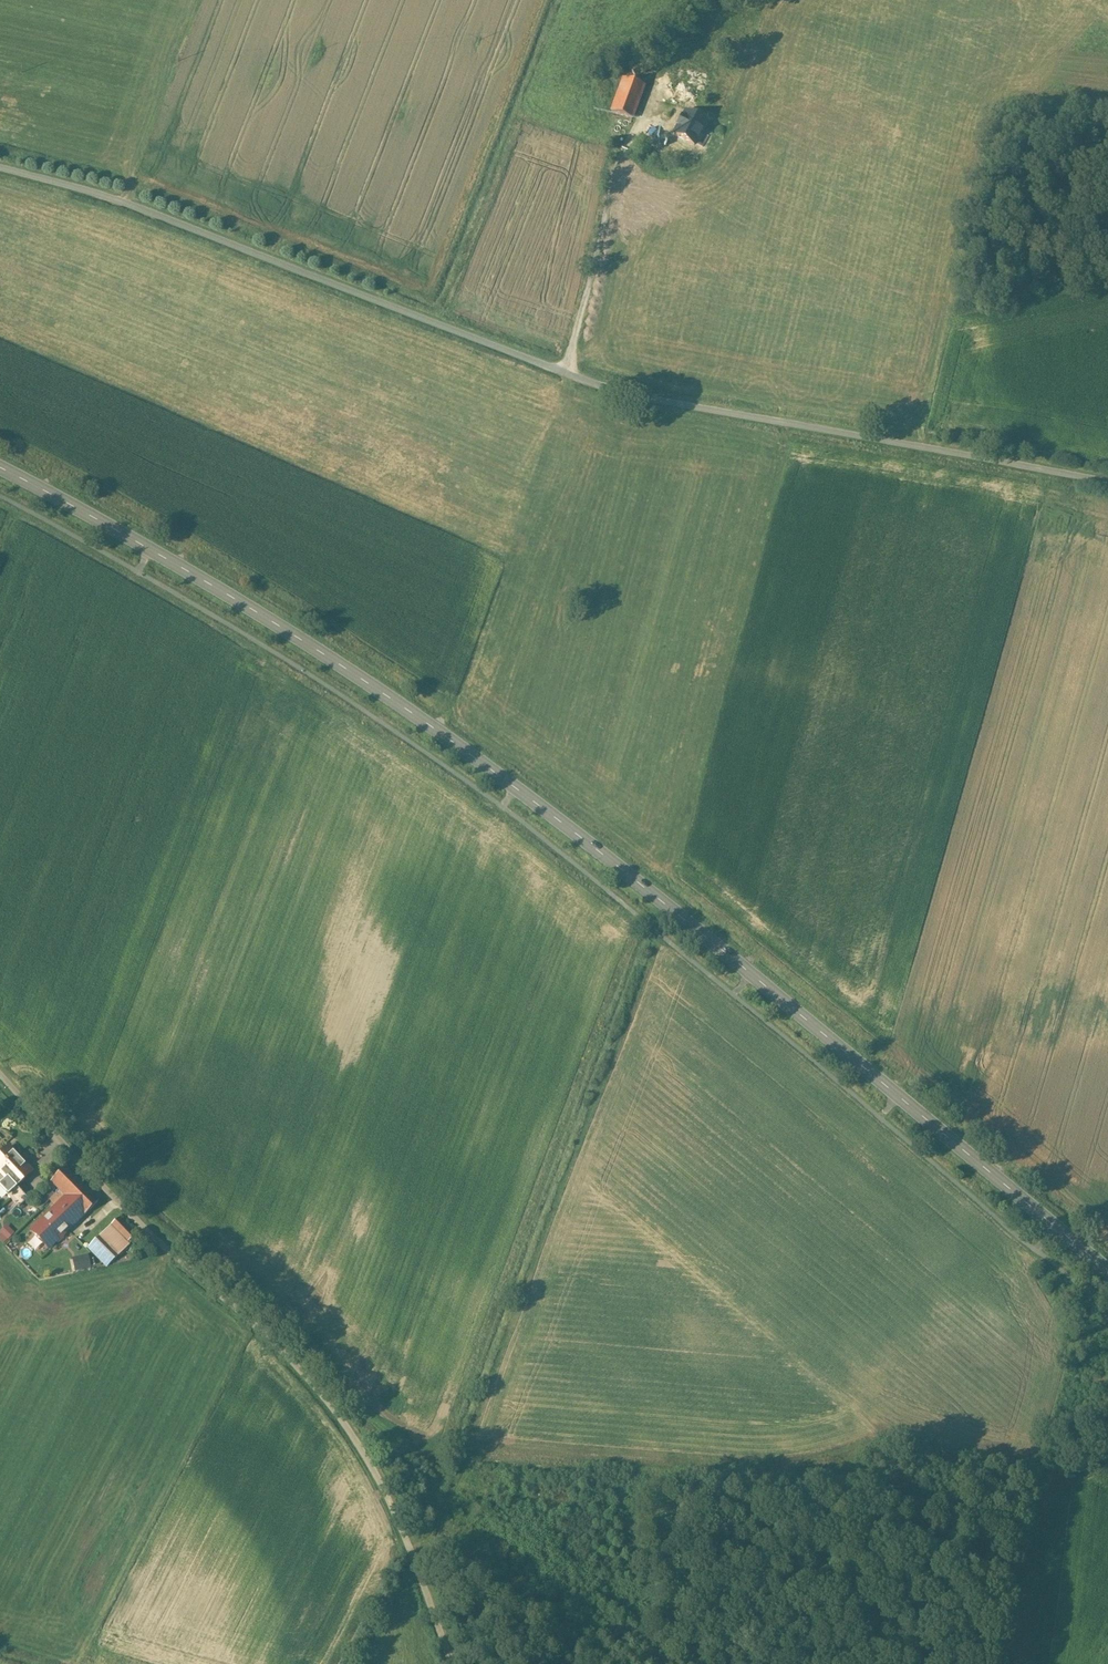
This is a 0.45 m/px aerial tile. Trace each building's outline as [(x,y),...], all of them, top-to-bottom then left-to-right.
[(692,7),(675,24),(681,29),(697,12),(692,7)] [(657,61),(651,51),(646,54),(652,64),(657,61)] [(645,54),(628,64),(630,68),(635,78),(642,74),(653,67),(645,54)] [(630,68),(625,70),(632,80),(635,78),(630,68)] [(644,86),(623,79),(611,112),(631,120),(644,86)] [(692,88),(680,82),(675,93),(686,98),(692,88)] [(705,124),(685,113),(674,135),(693,145),(705,124)] [(8,1147),(0,1155),(0,1172),(6,1178),(0,1184),(0,1188),(7,1195),(16,1187),(14,1185),(29,1171),(8,1147)] [(86,1189),(65,1168),(51,1181),(62,1193),(66,1197),(72,1202),(86,1189)] [(28,1199),(16,1187),(7,1195),(18,1208),(28,1199)] [(98,1202),(86,1189),(72,1202),(83,1214),(84,1215),(98,1202)] [(57,1194),(50,1201),(56,1207),(57,1206),(66,1197),(62,1193),(59,1196),(57,1194)] [(72,1202),(66,1197),(57,1206),(74,1223),(83,1214),(72,1202)] [(74,1223),(57,1206),(56,1207),(31,1231),(48,1248),(74,1223)] [(135,1235),(118,1218),(110,1226),(127,1243),(135,1235)] [(6,1244),(17,1232),(9,1225),(0,1235),(0,1238),(6,1244)] [(110,1226),(95,1241),(114,1260),(129,1245),(127,1243),(110,1226)] [(114,1260),(95,1241),(88,1247),(107,1267),(114,1260)]
